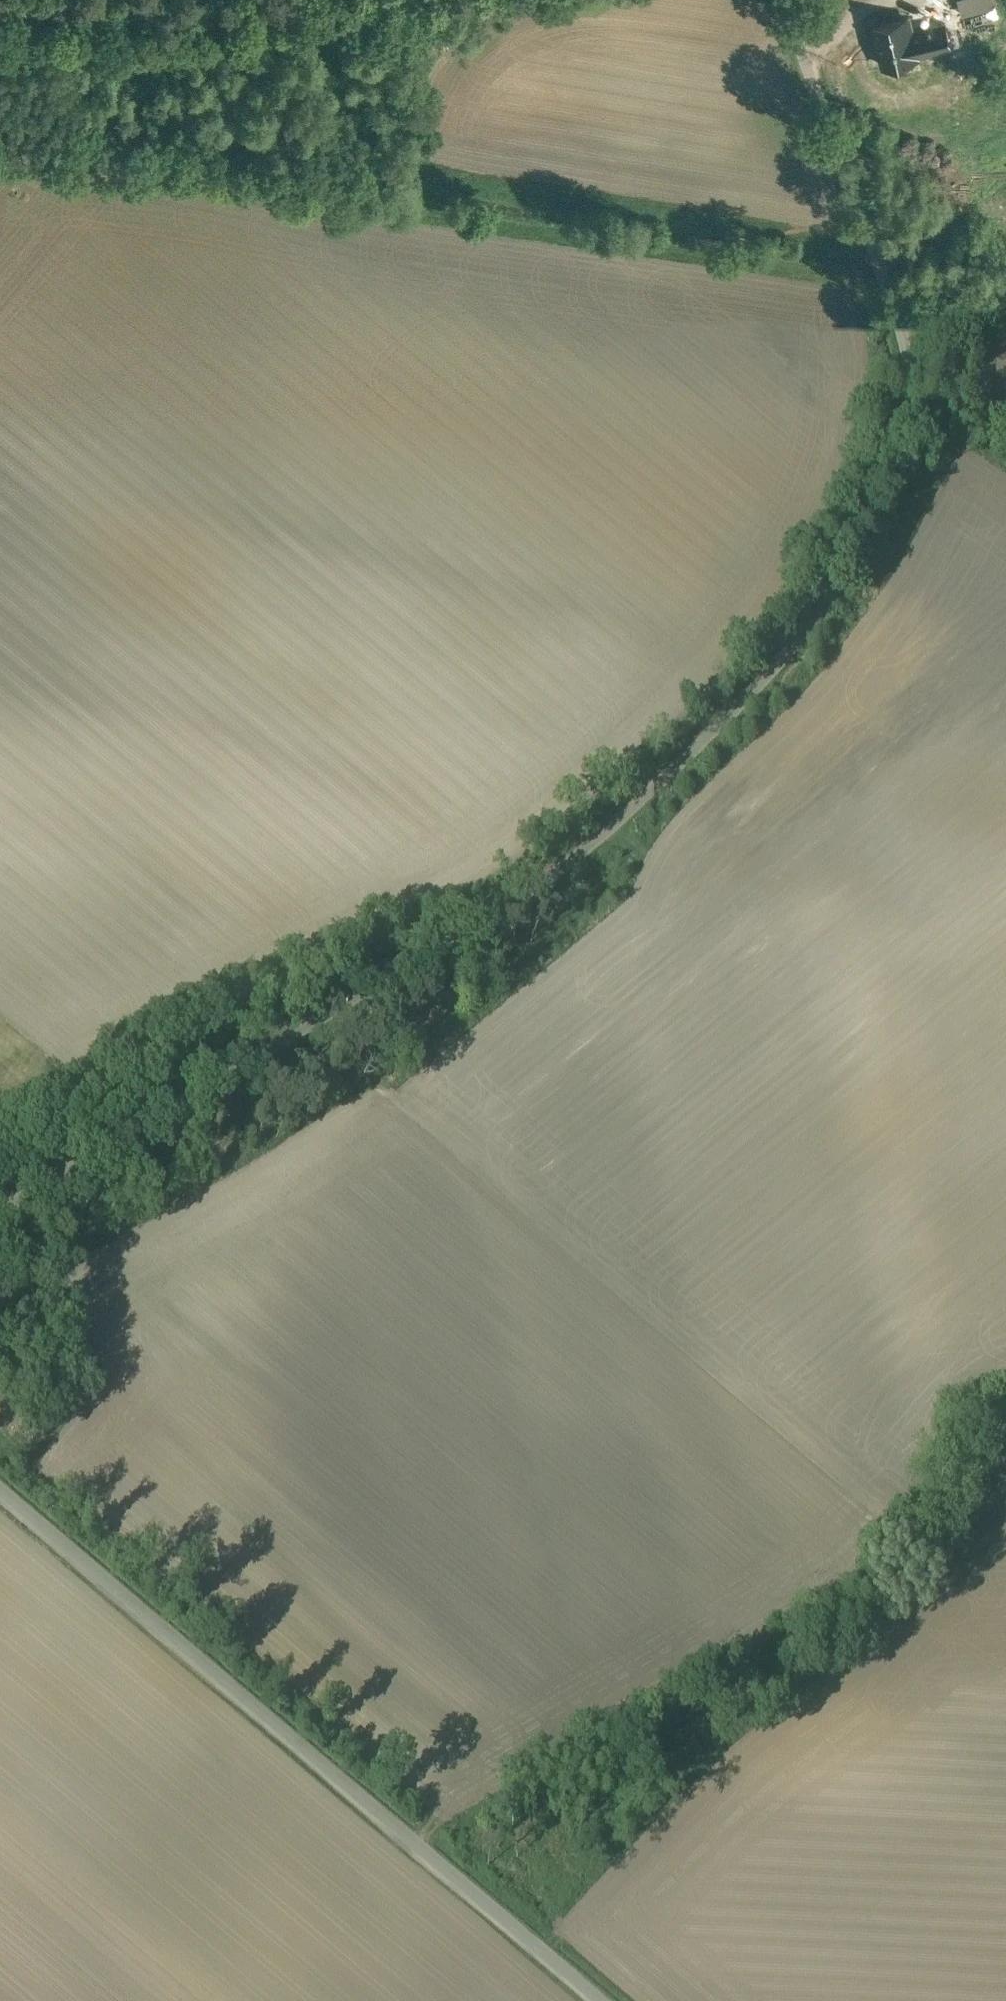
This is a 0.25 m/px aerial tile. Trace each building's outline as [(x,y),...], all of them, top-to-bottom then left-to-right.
[(962,14),(992,7),(990,0),(959,0),(962,14)] [(908,17),(875,25),(884,65),(918,57),(917,55),(951,47),(945,22),(912,31),(908,17)] [(964,18),(945,22),(951,47),(955,60),(973,56),(964,18)]
